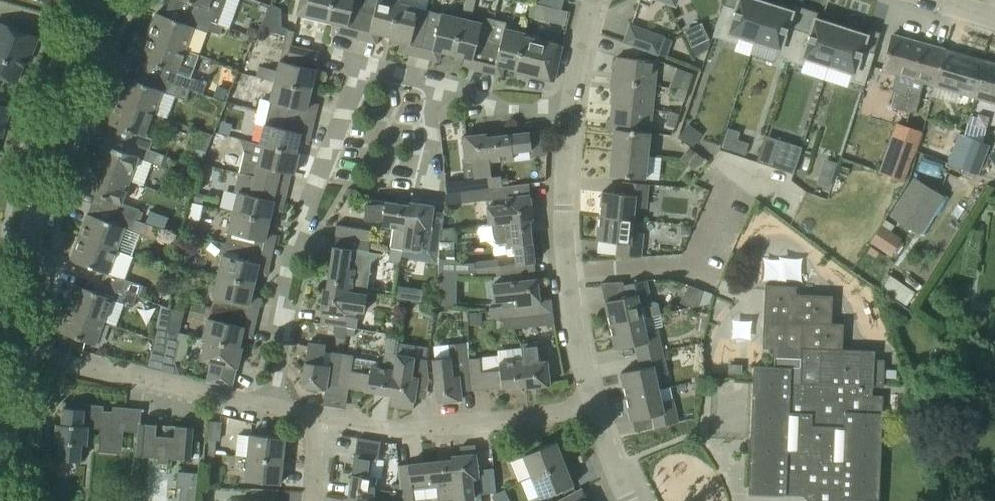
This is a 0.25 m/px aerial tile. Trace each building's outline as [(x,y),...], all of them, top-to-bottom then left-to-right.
[(217,23),(226,0),(184,0),(192,3),(188,13),(217,23)] [(327,21),(332,0),(302,0),(299,14),(327,21)] [(366,2),(358,0),(332,0),(327,21),(339,23),(336,33),(357,38),(366,2)] [(366,2),(357,38),(376,43),(378,33),(390,36),(389,39),(399,2),(399,0),(366,0),(366,2)] [(463,13),(473,15),(476,0),(466,0),(463,13)] [(537,2),(561,8),(563,0),(538,0),(537,2)] [(713,36),(736,44),(739,36),(754,41),(767,0),(766,0),(739,0),(736,8),(723,4),(713,36)] [(767,0),(754,41),(778,48),(775,56),(789,61),(799,29),(788,25),(792,11),(783,8),(784,6),(767,0)] [(419,7),(399,2),(389,39),(401,42),(399,51),(419,56),(430,11),(419,8),(419,7)] [(281,8),(271,4),(260,29),(286,35),(284,43),(291,44),(295,31),(287,29),(288,28),(282,26),(281,8)] [(452,54),(461,17),(441,12),(440,14),(430,11),(419,56),(438,61),(441,51),(452,54)] [(147,35),(183,49),(192,26),(206,31),(207,29),(220,34),(223,26),(217,23),(188,13),(184,23),(155,12),(147,35)] [(482,71),(495,19),(487,18),(481,22),(461,17),(452,54),(464,57),(462,66),(482,71)] [(515,72),(523,36),(524,32),(505,28),(507,22),(495,19),(482,71),(501,76),(504,66),(515,69),(514,72),(515,72)] [(799,29),(789,61),(803,65),(805,57),(829,65),(842,24),(825,19),(824,21),(815,19),(811,32),(799,29)] [(705,21),(687,28),(697,55),(716,47),(705,21)] [(18,30),(0,23),(0,76),(15,82),(24,60),(27,62),(37,37),(18,30)] [(664,36),(630,24),(623,42),(657,54),(664,36)] [(849,80),(864,85),(874,53),(862,49),(866,35),(858,32),(858,30),(842,24),(829,65),(852,72),(850,79),(849,80)] [(249,26),(246,34),(254,37),(257,29),(249,26)] [(903,109),(921,42),(893,34),(882,70),(895,74),(891,89),(895,90),(890,105),(903,109)] [(157,77),(190,89),(190,88),(203,94),(207,83),(184,74),(175,71),(183,49),(147,35),(138,58),(161,67),(157,77)] [(515,72),(553,81),(562,45),(523,36),(515,72)] [(935,85),(945,49),(921,42),(903,109),(915,112),(920,96),(919,95),(923,81),(935,85)] [(284,43),(280,56),(315,64),(318,51),(291,44),(284,43)] [(975,97),(985,60),(945,49),(935,85),(934,86),(975,97)] [(617,56),(614,80),(655,85),(657,61),(617,56)] [(274,81),(311,89),(314,77),(323,80),(325,71),(279,60),(277,70),(259,66),(256,76),(275,80),(274,81)] [(985,60),(975,97),(994,102),(994,63),(985,60)] [(683,71),(679,84),(688,87),(692,73),(683,71)] [(116,99),(154,113),(162,91),(176,96),(185,99),(190,89),(157,77),(154,87),(124,76),(116,99)] [(612,104),(652,108),(655,85),(614,80),(612,104)] [(274,81),(270,101),(260,98),(258,109),(314,121),(318,103),(308,101),(311,89),(274,81)] [(683,101),(688,87),(679,84),(675,98),(683,101)] [(157,152),(160,142),(153,139),(153,138),(146,135),(154,113),(116,99),(107,123),(130,131),(126,141),(157,152)] [(609,127),(650,131),(652,108),(612,104),(609,127)] [(2,127),(2,130),(3,130),(9,108),(0,105),(0,127),(2,127)] [(259,143),(299,153),(299,152),(296,152),(298,141),(308,143),(314,121),(258,109),(255,122),(264,124),(259,143)] [(671,111),(667,124),(674,127),(679,114),(671,111)] [(896,123),(879,171),(903,180),(920,132),(896,123)] [(647,154),(650,131),(609,127),(609,129),(614,129),(612,151),(647,154)] [(487,136),(490,160),(513,158),(512,151),(530,149),(531,156),(546,154),(544,130),(529,132),(487,136)] [(977,173),(988,143),(954,131),(950,142),(952,143),(945,162),(977,173)] [(200,167),(212,136),(201,132),(199,138),(194,136),(187,154),(192,156),(189,163),(200,167)] [(493,188),(493,187),(492,176),(491,176),(489,161),(490,160),(487,136),(486,133),(462,136),(465,160),(471,160),(473,178),(445,182),(447,193),(452,192),(493,188)] [(749,143),(726,135),(722,147),(745,155),(749,143)] [(793,174),(802,147),(778,139),(769,166),(793,174)] [(129,180),(144,185),(152,163),(161,166),(165,155),(157,152),(126,141),(123,151),(100,142),(91,166),(129,180)] [(247,141),(239,173),(288,185),(291,173),(294,173),(299,153),(259,143),(247,141)] [(699,164),(703,158),(689,147),(685,153),(699,164)] [(612,151),(609,175),(645,178),(647,154),(612,151)] [(699,164),(685,153),(680,159),(694,170),(699,164)] [(135,220),(139,209),(121,202),(129,180),(91,166),(83,189),(116,202),(113,211),(135,220)] [(237,192),(233,209),(270,217),(272,208),(282,211),(288,185),(239,173),(234,192),(237,192)] [(493,187),(502,186),(501,175),(492,176),(493,187)] [(915,179),(893,214),(919,230),(941,196),(915,179)] [(599,215),(634,219),(635,205),(646,206),(648,184),(624,181),(623,193),(602,191),(599,215)] [(477,225),(490,223),(505,222),(505,221),(529,219),(532,219),(530,194),(529,194),(528,183),(502,186),(493,187),(493,188),(452,192),(453,201),(462,200),(462,202),(474,201),(477,225)] [(365,207),(363,207),(364,223),(379,222),(382,222),(382,225),(405,229),(406,229),(409,205),(366,198),(365,207)] [(440,245),(442,229),(443,217),(432,215),(434,205),(409,202),(409,205),(406,229),(405,229),(402,251),(401,258),(438,263),(438,258),(440,245)] [(183,236),(186,222),(188,211),(171,207),(168,222),(173,223),(171,233),(183,236)] [(226,243),(271,254),(276,234),(266,232),(270,217),(233,209),(228,232),(226,243)] [(116,250),(124,228),(131,231),(144,235),(148,224),(135,220),(113,211),(109,221),(87,213),(78,236),(116,250)] [(150,211),(145,222),(164,229),(168,217),(150,211)] [(599,215),(597,240),(618,242),(616,254),(641,256),(643,233),(633,232),(634,219),(599,215)] [(532,245),(529,219),(505,221),(505,222),(490,223),(492,240),(497,244),(508,243),(508,246),(514,245),(516,263),(534,261),(534,258),(539,258),(537,245),(532,245)] [(902,238),(881,225),(870,242),(891,255),(902,238)] [(370,241),(372,230),(362,228),(360,239),(370,241)] [(452,228),(442,229),(440,245),(438,258),(440,258),(440,273),(457,274),(475,275),(475,278),(500,275),(509,274),(508,264),(500,265),(499,259),(474,261),(474,262),(462,263),(453,258),(453,242),(452,242),(452,228)] [(108,273),(108,272),(116,250),(78,236),(70,259),(104,272),(108,273)] [(326,288),(351,292),(351,291),(367,294),(372,260),(381,254),(369,251),(370,241),(360,239),(359,249),(333,245),(326,288)] [(217,275),(254,283),(257,272),(267,274),(271,254),(226,243),(222,243),(219,254),(222,255),(217,275)] [(391,250),(390,260),(400,262),(401,258),(402,251),(391,250)] [(181,251),(179,264),(189,265),(190,252),(181,251)] [(137,295),(141,284),(127,279),(108,272),(108,273),(104,272),(101,282),(137,295)] [(457,274),(440,273),(439,291),(456,292),(457,274)] [(212,306),(256,317),(261,297),(251,295),(254,283),(217,275),(212,295),(214,295),(212,306)] [(525,279),(494,283),(496,301),(501,300),(502,307),(489,308),(491,320),(503,318),(513,317),(513,316),(525,315),(524,304),(540,303),(537,278),(525,279)] [(610,325),(642,318),(661,314),(658,302),(655,301),(649,303),(648,302),(650,302),(645,280),(622,285),(625,296),(604,301),(610,325)] [(66,307),(103,321),(112,298),(134,306),(137,295),(101,282),(97,292),(74,283),(66,307)] [(425,282),(423,290),(432,292),(434,284),(425,282)] [(750,492),(748,492),(748,493),(786,495),(786,490),(805,490),(814,500),(878,500),(882,413),(882,396),(872,395),(872,387),(873,386),(883,387),(884,359),(874,359),(874,350),(873,350),(873,353),(842,351),(843,323),(831,323),(832,295),(796,294),(796,285),(765,284),(762,345),(777,346),(776,367),(756,367),(750,492)] [(400,287),(401,296),(420,294),(419,285),(400,287)] [(326,288),(323,287),(319,312),(321,312),(319,323),(339,326),(357,328),(358,317),(356,317),(357,311),(364,312),(367,294),(351,291),(351,292),(326,288)] [(167,329),(172,309),(161,305),(155,327),(150,350),(163,353),(167,329)] [(206,338),(239,346),(242,335),(252,337),(256,317),(212,306),(209,317),(207,317),(202,338),(206,339),(206,338)] [(66,307),(57,330),(95,344),(103,321),(66,307)] [(513,316),(513,317),(514,328),(554,324),(553,312),(525,315),(513,316)] [(503,318),(505,329),(514,328),(513,317),(503,318)] [(642,318),(610,325),(615,349),(635,344),(638,356),(661,351),(656,327),(644,330),(642,318)] [(167,329),(163,353),(174,355),(179,332),(167,329)] [(242,346),(239,346),(206,338),(206,339),(201,359),(210,361),(206,380),(232,387),(242,346)] [(337,385),(342,353),(332,351),(331,352),(325,352),(326,345),(308,342),(301,386),(326,389),(327,383),(337,385)] [(448,356),(432,358),(437,402),(461,399),(460,391),(472,390),(473,390),(470,368),(469,358),(467,342),(447,344),(448,356)] [(522,359),(525,384),(525,387),(550,385),(547,360),(540,361),(538,342),(520,344),(521,347),(522,359)] [(525,384),(522,359),(521,347),(497,350),(498,354),(469,358),(470,368),(480,367),(482,389),(525,384)] [(661,351),(638,356),(641,367),(620,372),(626,395),(658,388),(655,376),(666,373),(661,351)] [(353,355),(342,353),(337,385),(348,386),(348,388),(390,394),(391,394),(394,370),(378,368),(379,362),(353,358),(353,355)] [(390,394),(390,397),(399,398),(398,406),(413,409),(418,377),(411,376),(414,357),(397,354),(394,370),(391,394),(390,394)] [(428,374),(427,359),(421,358),(419,373),(428,374)] [(669,386),(658,388),(626,395),(631,420),(651,415),(654,427),(677,422),(669,386)] [(139,431),(140,422),(141,408),(112,406),(112,411),(103,410),(103,405),(83,403),(83,408),(63,407),(61,424),(56,423),(55,442),(60,442),(58,459),(80,461),(82,444),(87,445),(89,427),(139,431)] [(208,420),(205,452),(213,453),(215,439),(218,439),(220,421),(208,420)] [(140,422),(139,431),(137,455),(159,457),(158,461),(169,462),(169,457),(190,459),(193,427),(170,425),(169,428),(161,427),(162,424),(140,422)] [(238,434),(236,455),(247,457),(282,460),(285,437),(250,433),(249,435),(238,434)] [(348,497),(372,500),(376,500),(388,500),(391,500),(402,500),(401,491),(392,492),(374,489),(376,477),(369,476),(372,459),(378,460),(381,442),(357,438),(355,454),(348,497)] [(531,476),(564,463),(555,441),(523,455),(531,476)] [(451,459),(454,483),(456,499),(456,500),(480,500),(481,498),(481,494),(495,492),(493,468),(477,469),(475,445),(459,447),(460,455),(451,456),(451,459)] [(213,453),(205,452),(204,466),(212,467),(213,453)] [(282,460),(247,457),(245,480),(280,483),(282,460)] [(399,468),(400,482),(401,486),(401,491),(402,500),(405,500),(413,500),(412,490),(412,489),(431,486),(437,485),(439,500),(442,500),(456,499),(454,483),(451,459),(409,464),(409,467),(399,468)] [(573,485),(564,463),(531,476),(540,498),(573,485)] [(177,471),(176,488),(180,488),(179,500),(195,500),(197,473),(177,471)] [(585,500),(588,499),(581,487),(559,499),(559,500),(585,500)] [(238,500),(277,500),(278,489),(251,488),(250,500),(238,500)] [(509,497),(505,490),(492,496),(494,500),(501,500),(509,497)]
